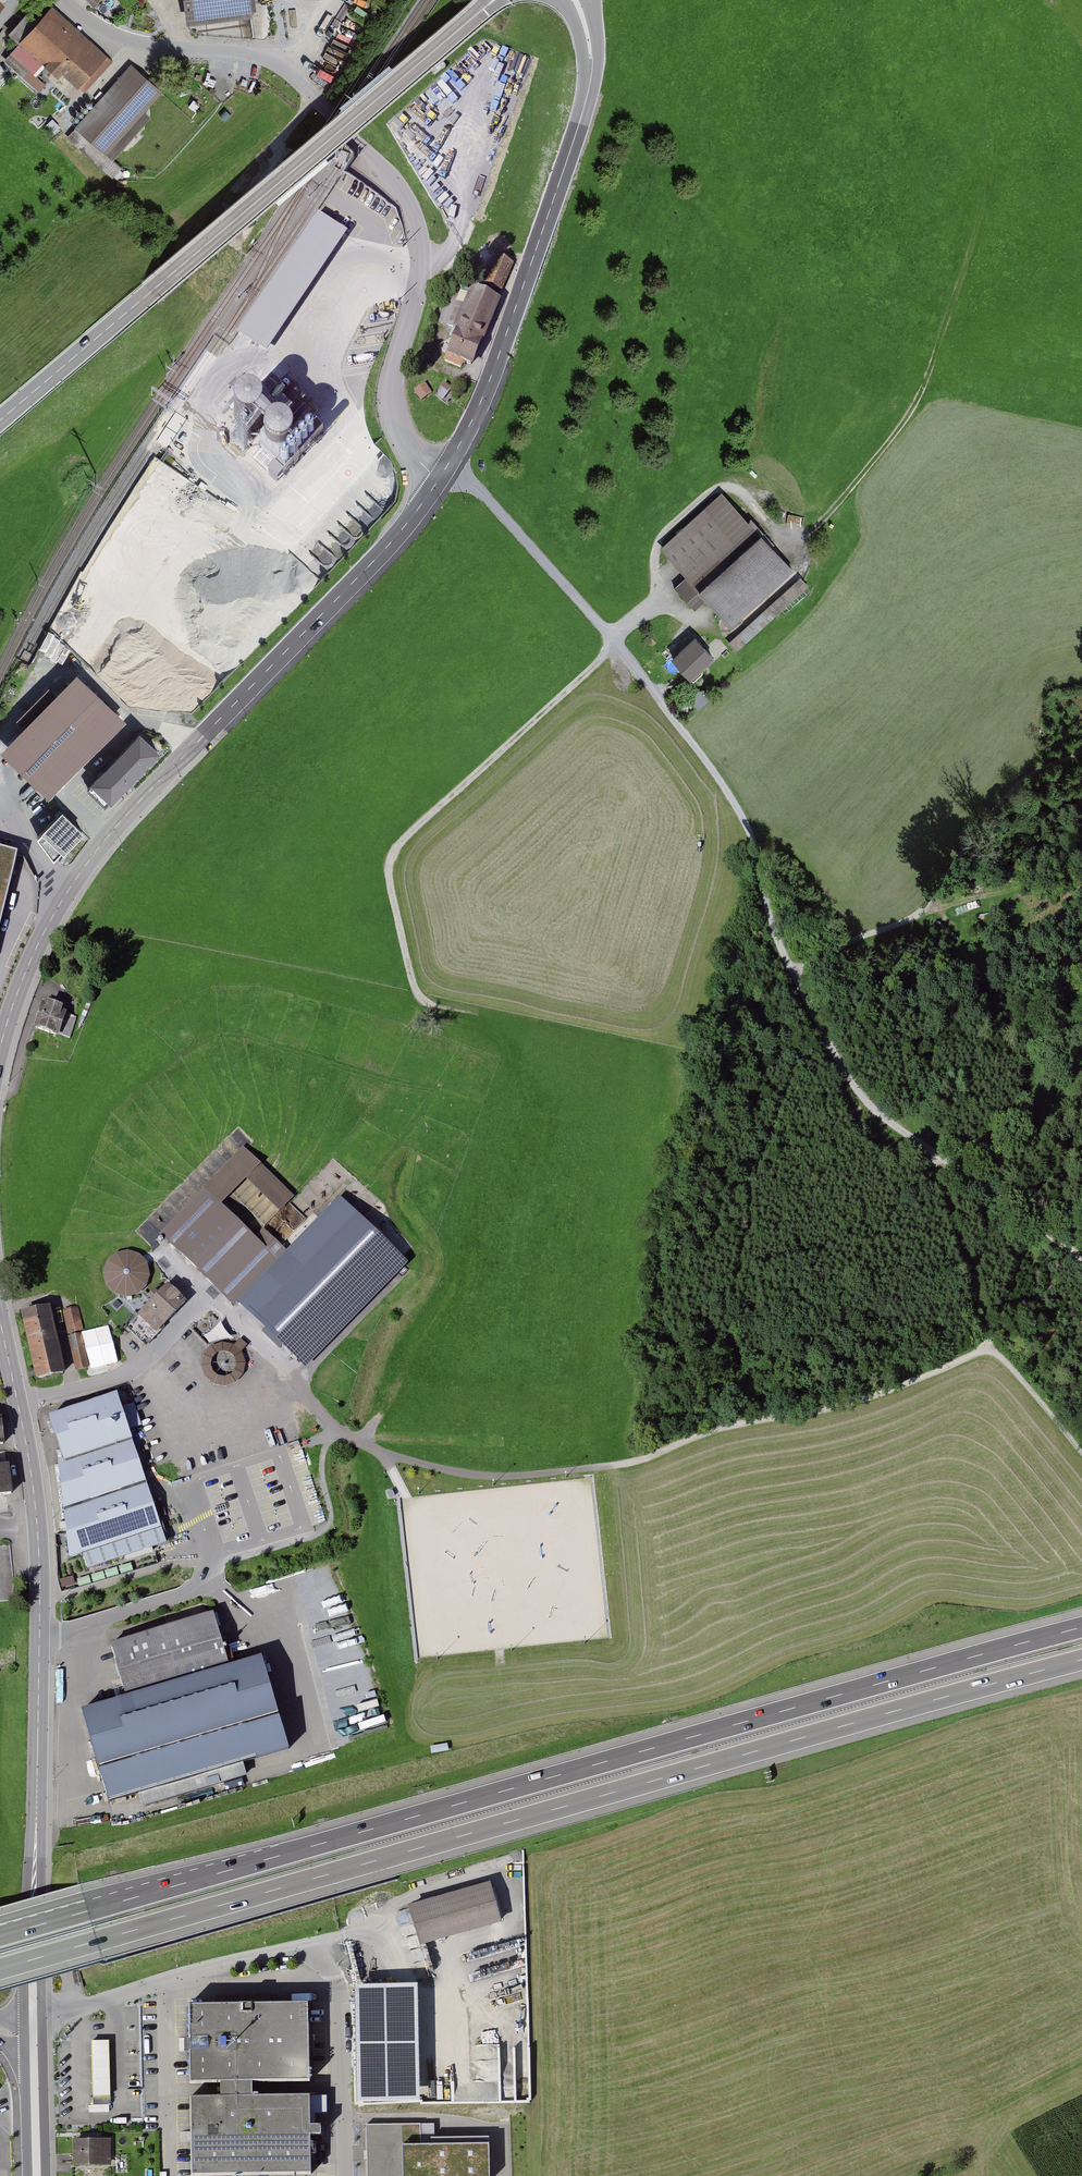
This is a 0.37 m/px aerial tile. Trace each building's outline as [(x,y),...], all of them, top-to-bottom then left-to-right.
[(187,21),(252,13),(251,0),(184,0),(187,21)] [(80,89),(108,56),(45,2),(12,41),(41,66),(55,77),(60,72),(80,89)] [(486,57),(494,43),(484,37),(476,51),(486,57)] [(160,92),(130,65),(66,138),(114,181),(125,168),(115,159),(150,118),(143,112),(160,92)] [(269,349),(349,229),(320,210),(240,330),(269,349)] [(486,281),(504,289),(516,261),(498,254),(486,281)] [(477,366),(502,295),(474,286),(448,361),(464,367),(465,362),(477,366)] [(423,400),(433,392),(425,382),(415,390),(423,400)] [(437,394),(444,400),(453,389),(446,383),(437,394)] [(253,426),(257,423),(260,420),(262,415),(262,411),(260,407),(258,404),(255,401),(251,400),(247,400),(243,401),(239,403),(237,407),(235,411),(235,415),(237,420),(240,423),(244,426),(248,426),(253,426)] [(271,427),(263,419),(256,427),(264,434),(271,427)] [(314,421),(268,473),(278,482),(325,431),(314,421)] [(283,453),(287,451),(290,447),(292,443),(292,439),(291,435),(289,431),(285,429),(281,427),(277,427),(273,428),(270,431),(267,434),(266,438),(266,443),(267,447),(270,451),(274,453),(279,454),(283,453)] [(706,598),(730,625),(791,570),(722,493),(661,548),(688,577),(676,587),(695,608),(706,598)] [(795,580),(790,574),(752,610),(758,616),(795,580)] [(800,578),(729,642),(736,650),(808,586),(800,578)] [(672,657),(692,680),(716,659),(696,636),(672,657)] [(126,724),(78,678),(59,698),(51,691),(17,726),(24,732),(1,755),(51,803),(126,724)] [(155,758),(138,742),(90,792),(106,808),(155,758)] [(84,837),(63,817),(43,837),(63,857),(84,837)] [(0,852),(0,931),(18,856),(0,852)] [(69,1039),(77,1018),(68,1015),(70,1009),(44,1000),(34,1027),(69,1039)] [(302,1372),(408,1264),(340,1198),(278,1261),(222,1206),(246,1182),(278,1213),(292,1200),(243,1152),(161,1235),(302,1372)] [(288,1249),(320,1218),(314,1212),(306,1220),(290,1204),(277,1216),(271,1209),(270,1210),(265,1205),(256,1213),(264,1221),(253,1231),(257,1235),(266,1226),(288,1249)] [(148,1287),(151,1278),(150,1270),(148,1265),(140,1256),(133,1253),(125,1253),(117,1255),(110,1260),(106,1267),(104,1272),(105,1280),(106,1285),(113,1294),(120,1298),(126,1299),(134,1298),(143,1294),(148,1287)] [(186,1304),(166,1284),(137,1314),(156,1333),(186,1304)] [(66,1310),(69,1328),(71,1328),(77,1370),(91,1368),(82,1307),(66,1310)] [(51,1309),(19,1317),(35,1383),(66,1375),(51,1309)] [(233,1346),(222,1343),(211,1347),(204,1356),(201,1366),(205,1377),(214,1385),(225,1388),(236,1385),(244,1376),(246,1364),(242,1353),(247,1346),(240,1340),(233,1346)] [(162,1529),(118,1398),(48,1419),(62,1460),(58,1462),(69,1559),(83,1554),(162,1529)] [(0,1469),(0,1499),(15,1498),(12,1467),(0,1469)] [(162,1529),(83,1554),(87,1567),(166,1541),(162,1529)] [(0,1545),(0,1601),(15,1600),(12,1545),(0,1545)] [(125,1696),(227,1665),(212,1613),(110,1644),(125,1696)] [(125,1696),(81,1709),(107,1800),(287,1748),(260,1655),(227,1665),(125,1696)] [(491,1885),(409,1910),(421,1948),(503,1923),(491,1885)] [(419,1986),(354,1987),(356,2103),(421,2101),(419,1986)] [(306,2003),(186,2004),(187,2081),(219,2081),(219,2097),(190,2097),(191,2174),(313,2172),(312,2134),(320,2134),(320,2124),(310,2124),(310,2096),(252,2097),(252,2082),(307,2081),(306,2003)] [(109,2042),(91,2043),(93,2113),(111,2113),(109,2042)] [(368,2126),(369,2175),(489,2175),(489,2143),(421,2144),(421,2125),(368,2126)] [(111,2142),(75,2142),(75,2168),(111,2169),(111,2142)]
